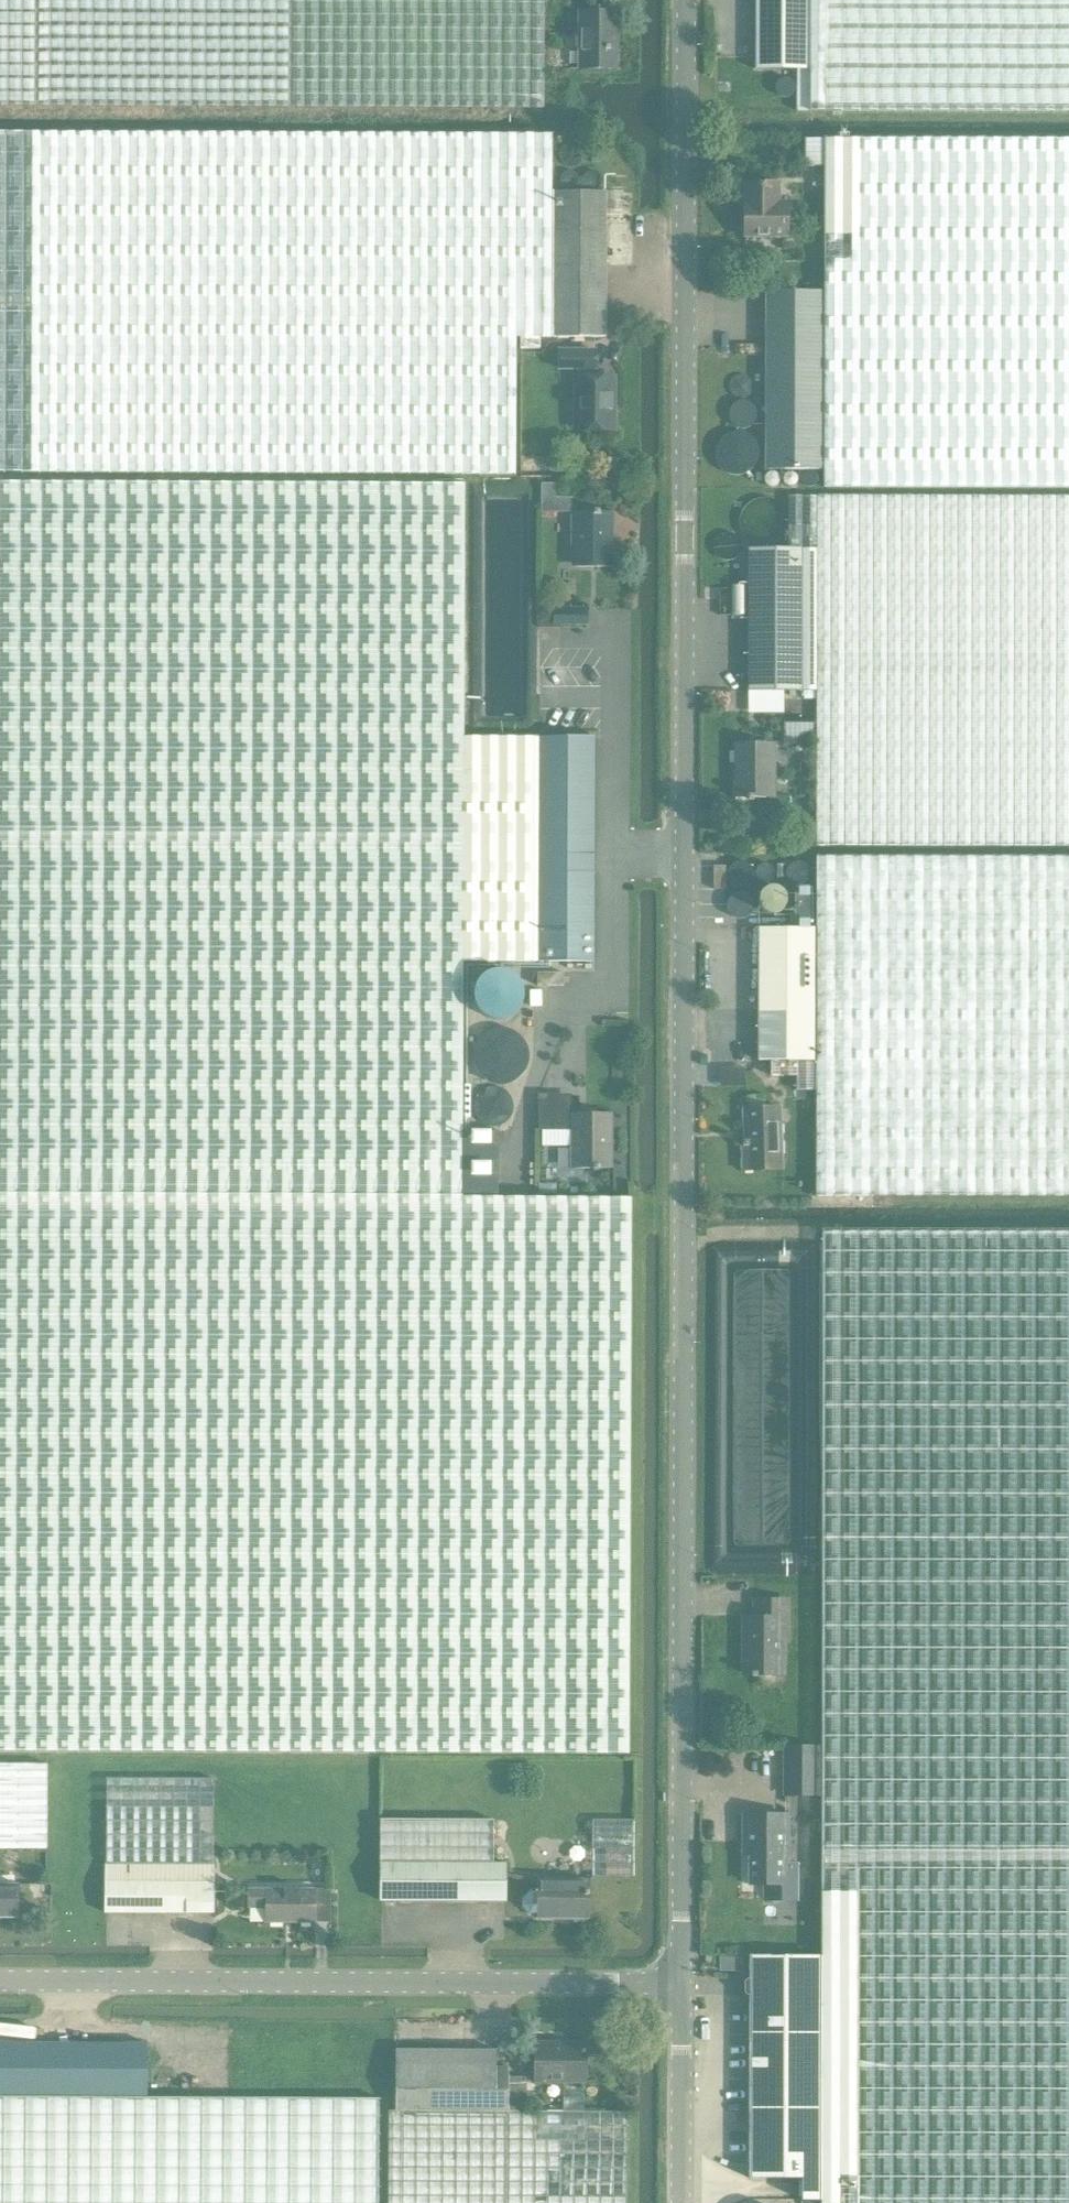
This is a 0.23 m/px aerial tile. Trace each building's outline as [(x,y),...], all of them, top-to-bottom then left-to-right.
[(542,108),(543,0),(0,0),(0,106),(542,108)] [(810,0),(754,0),(753,68),(797,68),(810,68),(810,0)] [(810,68),(809,109),(1068,110),(1068,0),(810,0),(810,68)] [(614,70),(615,12),(578,12),(577,70),(614,70)] [(797,68),(796,110),(809,109),(810,68),(797,68)] [(520,338),(520,348),(541,347),(541,338),(554,338),(553,193),(553,140),(0,134),(0,471),(516,469),(516,338),(520,338)] [(823,140),(806,140),(805,165),(823,165),(822,291),(821,467),(822,485),(1068,486),(1068,140),(823,140)] [(786,237),(786,203),(777,203),(777,183),(743,183),(743,237),(786,237)] [(605,192),(553,193),(554,338),(605,337),(605,192)] [(821,467),(822,291),(764,291),(762,467),(821,467)] [(577,377),(575,377),(575,401),(581,401),(581,430),(614,430),(614,377),(595,377),(595,351),(559,351),(559,368),(577,368),(577,377)] [(460,962),(459,738),(458,484),(0,482),(0,1751),(628,1753),(631,1198),(462,1197),(460,1026),(460,962)] [(541,512),(570,512),(570,497),(557,497),(556,483),(541,483),(541,512)] [(815,688),(817,847),(1068,848),(1068,494),(816,495),(815,688)] [(748,688),(815,688),(816,495),(789,495),(789,546),(748,546),(748,688)] [(613,567),(613,513),(572,513),(571,562),(597,562),(597,567),(613,567)] [(555,623),(565,623),(587,623),(587,609),(555,609),(555,623)] [(783,742),(813,743),(813,717),(784,717),(783,742)] [(535,737),(459,738),(460,962),(535,962),(535,737)] [(535,737),(535,962),(591,962),(591,737),(535,737)] [(775,795),(775,748),(775,740),(748,739),(733,739),(733,795),(775,795)] [(815,1090),(815,1197),(1068,1197),(1068,860),(815,860),(815,930),(815,1061),(815,1090)] [(712,890),(724,890),(723,867),(711,867),(712,890)] [(796,889),(796,929),(813,929),(813,889),(796,889)] [(815,1061),(815,930),(758,929),(758,1061),(770,1061),(770,1077),(796,1077),(796,1090),(815,1090),(815,1061)] [(564,968),(537,968),(537,985),(564,985),(564,968)] [(744,1108),(745,1158),(745,1171),(782,1170),(781,1158),(780,1158),(779,1107),(744,1108)] [(570,1169),(611,1168),(611,1112),(594,1113),(594,1118),(569,1119),(570,1169)] [(466,1130),(465,1184),(489,1184),(490,1130),(466,1130)] [(820,1232),(820,1955),(820,2199),(820,2202),(1068,2202),(1068,1232),(820,1232)] [(783,1639),(789,1638),(788,1599),(755,1600),(755,1618),(744,1618),(746,1674),(784,1673),(783,1639)] [(783,1745),(783,1796),(818,1796),(818,1745),(783,1745)] [(47,1850),(47,1764),(0,1764),(0,1850),(47,1850)] [(106,1778),(106,1862),(215,1863),(215,1777),(106,1778)] [(749,1884),(763,1884),(763,1901),(798,1900),(798,1862),(787,1862),(786,1816),(741,1817),(742,1844),(748,1845),(749,1884)] [(507,1901),(508,1863),(493,1863),(493,1820),(380,1819),(380,1863),(380,1902),(494,1903),(494,1901),(507,1901)] [(590,1876),(632,1876),(633,1820),(591,1820),(590,1876)] [(214,1915),(215,1863),(106,1862),(106,1914),(214,1915)] [(537,1918),(588,1918),(588,1881),(538,1880),(538,1891),(530,1891),(523,1897),(523,1906),(529,1913),(538,1913),(537,1918)] [(19,1916),(19,1884),(0,1884),(0,1916),(19,1916)] [(268,1923),(315,1924),(315,1919),(331,1919),(331,1890),(268,1890),(249,1890),(249,1909),(268,1909),(268,1923)] [(820,2199),(820,1955),(750,1955),(750,2176),(801,2178),(802,2199),(820,2199)] [(586,2084),(586,2042),(537,2042),(537,2083),(586,2084)] [(145,2097),(145,2044),(0,2043),(0,2109),(145,2109),(145,2097)] [(396,2110),(526,2111),(526,2084),(509,2083),(509,2069),(497,2069),(497,2050),(396,2049),(396,2110)] [(378,2098),(145,2097),(145,2109),(0,2109),(0,2202),(377,2202),(378,2098)] [(396,2110),(389,2110),(388,2202),(625,2202),(626,2112),(526,2112),(526,2111),(396,2110)]
